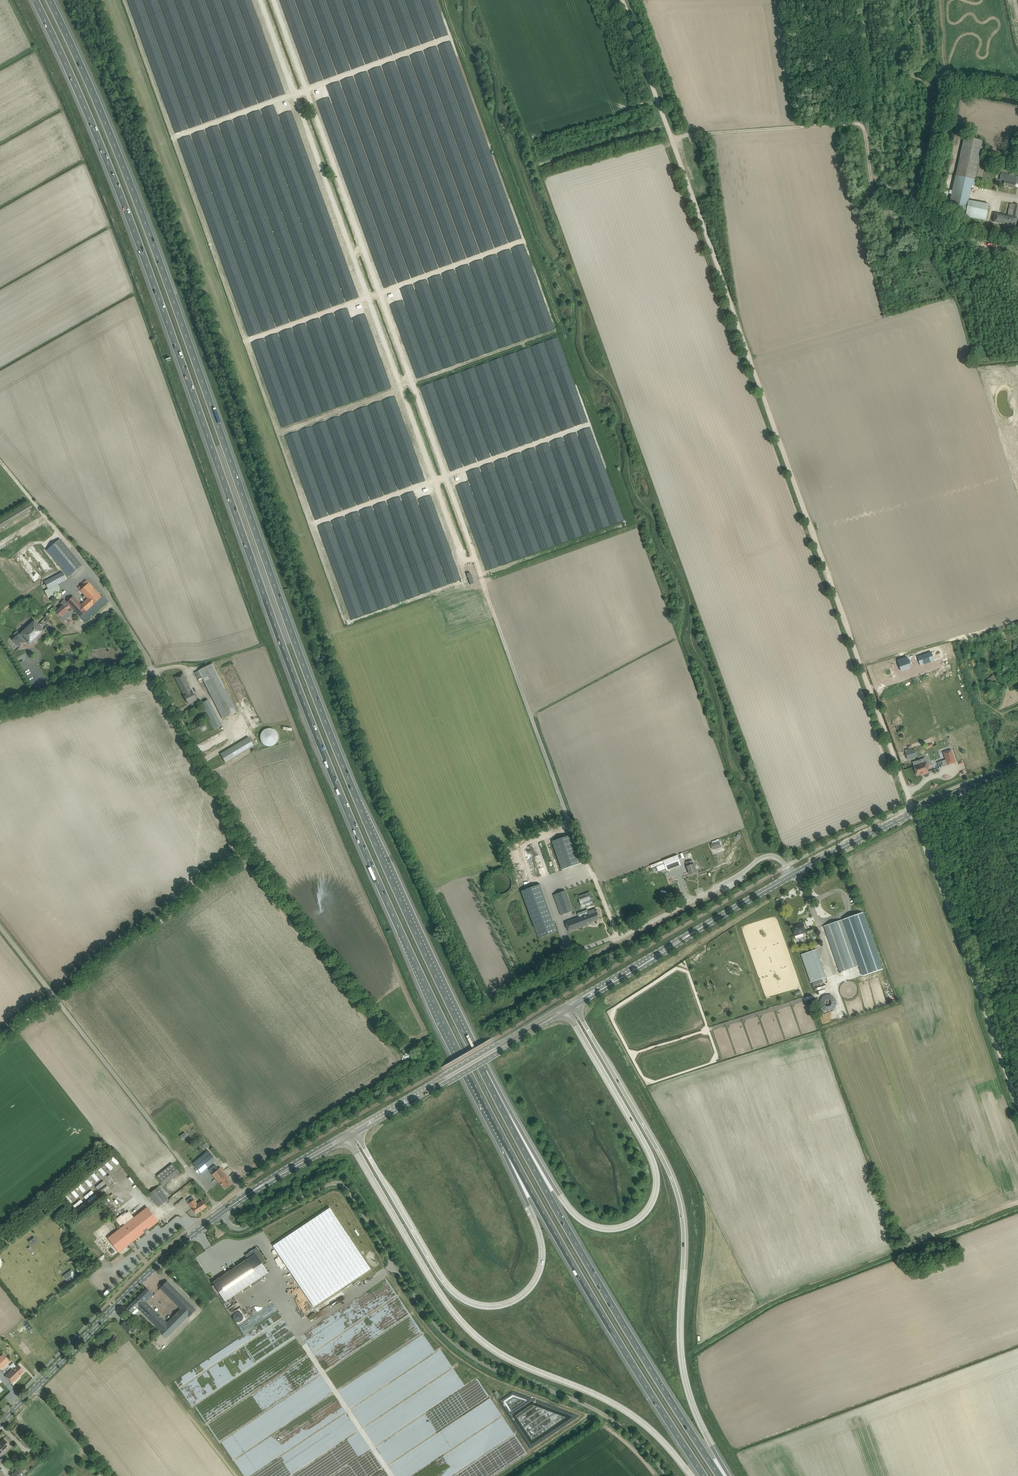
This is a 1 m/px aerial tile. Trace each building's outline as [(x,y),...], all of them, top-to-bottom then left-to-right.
[(965,136),(956,175),(976,180),(985,141),(965,136)] [(1015,189),(1016,184),(1017,184),(1017,177),(1002,174),(999,185),(1004,186),(1003,187),(1015,189)] [(969,200),(966,213),(966,216),(986,220),(989,204),(969,200)] [(995,214),(993,222),(1016,227),(1017,214),(1017,205),(1015,204),(1015,205),(1014,204),(1011,217),(995,214)] [(33,511),(30,504),(0,519),(0,528),(33,511)] [(47,551),(69,578),(83,566),(61,540),(47,551)] [(63,572),(45,582),(48,589),(57,584),(67,579),(63,572)] [(63,606),(56,612),(65,622),(69,618),(65,613),(68,611),(67,610),(71,607),(85,623),(108,601),(103,595),(102,597),(87,580),(79,588),(88,598),(81,605),(73,596),(67,602),(65,600),(61,604),(63,606)] [(17,637),(13,640),(20,647),(27,641),(29,644),(43,631),(35,622),(34,622),(33,621),(30,624),(31,625),(21,635),(23,638),(20,641),(17,637)] [(931,652),(918,657),(921,665),(934,660),(931,652)] [(897,659),(901,671),(911,668),(907,656),(897,659)] [(212,664),(195,672),(198,678),(202,676),(202,677),(223,719),(237,712),(212,664)] [(183,673),(175,677),(188,704),(197,700),(183,673)] [(201,704),(214,729),(221,725),(208,700),(201,704)] [(260,738),(267,748),(279,739),(271,727),(261,733),(263,736),(260,738)] [(249,737),(220,754),(226,763),(254,746),(249,737)] [(905,750),(906,753),(908,759),(917,756),(915,750),(909,752),(908,749),(905,750)] [(951,750),(943,752),(946,760),(948,765),(955,762),(951,750)] [(920,766),(915,768),(917,775),(923,773),(924,774),(928,772),(927,768),(929,768),(927,761),(926,762),(920,764),(920,766)] [(552,841),(562,870),(581,863),(571,835),(552,841)] [(720,841),(711,844),(713,850),(721,846),(720,841)] [(677,855),(663,861),(664,863),(667,871),(681,865),(677,855)] [(688,862),(686,863),(687,867),(688,870),(690,874),(697,872),(696,870),(695,867),(694,864),(692,860),(688,862)] [(500,894),(504,894),(507,893),(509,891),(511,888),(512,885),(512,882),(511,879),(509,876),(506,874),(503,873),(500,873),(496,874),(494,876),(492,879),(491,882),(491,886),(492,889),(494,892),(497,893),(500,894)] [(536,931),(539,938),(557,932),(540,884),(522,891),(536,931)] [(554,895),(561,915),(573,911),(565,891),(554,895)] [(579,898),(582,907),(593,903),(589,893),(580,896),(581,898),(579,898)] [(589,914),(566,922),(569,932),(591,924),(591,923),(600,919),(596,909),(588,912),(589,914)] [(863,912),(843,920),(859,966),(863,976),(883,969),(863,912)] [(824,926),(840,972),(859,966),(843,920),(824,926)] [(803,923),(792,927),(796,939),(804,936),(803,933),(806,932),(803,923)] [(802,955),(811,983),(826,977),(816,950),(802,955)] [(822,1012),(837,1009),(834,994),(819,997),(822,1012)] [(193,1163),(201,1172),(216,1160),(208,1150),(193,1163)] [(110,1159),(117,1164),(119,1161),(112,1156),(110,1159)] [(110,1170),(113,1167),(107,1161),(104,1164),(110,1170)] [(157,1176),(164,1185),(180,1173),(172,1164),(157,1176)] [(210,1171),(213,1174),(225,1189),(231,1184),(227,1179),(228,1177),(220,1168),(219,1169),(216,1166),(210,1171)] [(101,1167),(98,1169),(103,1176),(106,1173),(101,1167)] [(94,1172),(91,1175),(96,1181),(99,1179),(94,1172)] [(87,1178),(84,1180),(89,1187),(92,1184),(87,1178)] [(83,1192),(86,1190),(80,1184),(77,1186),(83,1192)] [(149,1194),(149,1195),(159,1207),(168,1199),(161,1189),(158,1187),(157,1188),(149,1194)] [(73,1189),(71,1191),(76,1198),(79,1195),(73,1189)] [(187,1200),(196,1214),(206,1207),(202,1201),(198,1204),(192,1196),(187,1200)] [(124,1225),(108,1238),(119,1252),(145,1232),(145,1233),(149,1230),(148,1229),(158,1221),(147,1207),(134,1217),(124,1225)] [(330,1208),(273,1245),(314,1307),(371,1269),(330,1208)] [(249,1259),(213,1283),(225,1300),(267,1272),(261,1264),(265,1261),(257,1248),(246,1255),(249,1259)] [(62,1275),(66,1281),(76,1275),(72,1269),(62,1275)] [(139,1310),(142,1312),(160,1330),(158,1331),(166,1339),(188,1317),(189,1317),(196,1309),(167,1280),(159,1288),(180,1309),(167,1322),(158,1313),(158,1314),(149,1305),(145,1309),(142,1306),(154,1295),(146,1287),(126,1307),(132,1313),(137,1308),(139,1310)] [(233,1316),(233,1317),(233,1318),(234,1319),(234,1320),(235,1320),(235,1321),(236,1321),(237,1321),(237,1322),(238,1322),(239,1322),(240,1321),(241,1321),(241,1320),(242,1320),(243,1319),(243,1318),(243,1317),(243,1316),(243,1315),(243,1314),(242,1314),(242,1313),(241,1313),(241,1312),(240,1312),(239,1312),(238,1312),(237,1312),(236,1312),(235,1313),(234,1313),(234,1314),(234,1315),(233,1315),(233,1316)] [(126,1320),(121,1325),(128,1332),(133,1327),(126,1320)] [(1,1369),(11,1361),(4,1354),(0,1357),(0,1368),(1,1369)] [(19,1376),(25,1371),(19,1365),(13,1370),(13,1369),(6,1376),(12,1383),(20,1376),(19,1376)] [(10,1445),(8,1443),(4,1439),(0,1443),(0,1456),(10,1445)]
